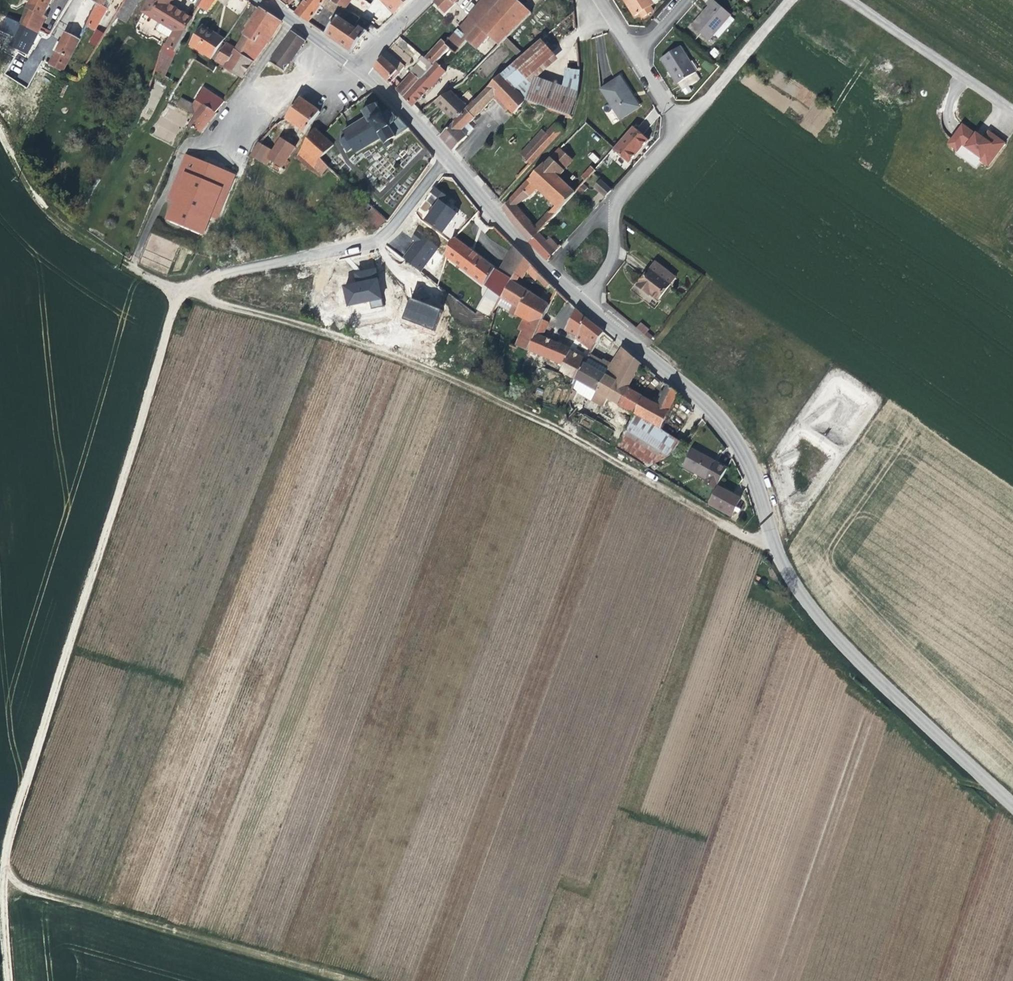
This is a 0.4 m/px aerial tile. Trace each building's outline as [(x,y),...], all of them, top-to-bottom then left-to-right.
[(52,0),(32,0),(20,25),(38,35),(47,17),(44,16),(52,0)] [(97,3),(91,0),(70,0),(54,26),(66,32),(80,40),(87,25),(97,3)] [(106,0),(91,0),(97,3),(87,25),(94,30),(107,8),(103,6),(106,0)] [(139,0),(125,0),(115,16),(126,23),(138,2),(139,0)] [(170,5),(173,0),(148,0),(142,12),(158,22),(155,27),(156,31),(169,38),(165,46),(175,51),(191,19),(170,5)] [(215,0),(202,0),(198,7),(206,12),(215,0)] [(325,0),(306,0),(295,13),(296,15),(297,16),(308,23),(321,5),(325,0)] [(344,8),(332,1),(331,0),(325,0),(321,5),(325,8),(338,17),(344,8)] [(332,1),(344,8),(345,9),(352,0),(332,0),(332,1)] [(352,3),(364,13),(368,8),(373,12),(380,4),(375,0),(374,0),(370,5),(365,0),(354,0),(352,3)] [(409,0),(381,0),(395,14),(409,0)] [(454,4),(450,0),(436,0),(434,2),(441,9),(445,13),(454,4)] [(531,14),(515,0),(503,0),(480,26),(467,40),(477,50),(489,37),(499,46),(531,14)] [(503,0),(482,0),(468,16),(470,17),(480,26),(503,0)] [(634,16),(639,13),(642,18),(649,13),(653,11),(651,8),(653,6),(652,5),(658,2),(658,0),(624,0),(634,16)] [(734,20),(730,15),(713,0),(710,0),(706,4),(709,7),(703,13),(692,27),(708,41),(713,35),(718,38),(734,20)] [(275,31),(281,21),(276,18),(262,9),(260,8),(259,9),(243,35),(243,36),(241,39),(235,49),(244,56),(254,43),(256,44),(260,38),(268,42),(275,31)] [(368,32),(360,27),(359,29),(355,26),(360,19),(345,9),(344,8),(338,17),(325,35),(353,53),(363,40),(368,32)] [(467,40),(480,26),(470,17),(450,39),(450,41),(460,49),(467,40)] [(26,55),(37,36),(42,38),(43,37),(38,35),(20,25),(10,46),(26,55)] [(221,44),(224,40),(202,25),(189,45),(212,59),(221,44)] [(90,58),(104,35),(97,30),(93,34),(82,53),(90,58)] [(63,73),(80,40),(66,32),(60,43),(57,42),(53,51),(56,52),(49,65),(63,73)] [(290,62),(305,41),(292,32),(269,62),(284,72),(290,62)] [(436,63),(449,49),(445,45),(445,43),(443,40),(424,59),(433,66),(436,63)] [(577,102),(580,77),(579,71),(566,70),(565,78),(558,90),(538,78),(558,60),(541,40),(501,75),(526,101),(531,103),(566,118),(572,118),(577,102)] [(216,61),(225,45),(221,44),(212,59),(216,61)] [(164,77),(175,51),(165,46),(164,45),(155,71),(164,77)] [(225,66),(234,51),(225,45),(216,61),(225,66)] [(700,79),(679,47),(672,51),(661,58),(669,72),(667,73),(670,77),(672,76),(681,91),(700,79)] [(709,52),(715,58),(720,52),(714,47),(709,52)] [(242,79),(253,62),(244,56),(235,49),(234,51),(225,66),(224,68),(242,79)] [(390,84),(404,66),(393,57),(386,51),(375,67),(375,68),(390,84)] [(403,97),(433,66),(424,59),(400,85),(396,90),(403,97)] [(427,91),(445,73),(436,63),(433,66),(403,97),(411,105),(413,104),(427,91)] [(466,127),(494,98),(494,94),(509,109),(514,114),(526,101),(501,75),(489,88),(477,101),(476,100),(468,108),(455,122),(442,136),(440,137),(452,151),(467,137),(462,131),(466,127)] [(637,109),(629,97),(632,95),(620,77),(600,89),(620,120),(637,109)] [(135,82),(126,78),(123,84),(133,88),(135,82)] [(400,85),(394,79),(390,84),(396,90),(400,85)] [(213,116),(224,102),(203,87),(193,105),(181,99),(177,106),(194,115),(188,126),(200,132),(213,116)] [(455,122),(468,108),(450,91),(434,102),(447,114),(455,122)] [(509,109),(494,94),(494,98),(506,112),(509,109)] [(640,107),(632,95),(629,97),(637,109),(640,107)] [(311,125),(320,112),(310,105),(301,99),(300,99),(286,119),(300,128),(305,133),(311,125)] [(356,154),(379,137),(387,148),(392,145),(390,142),(409,128),(393,111),(391,112),(388,113),(388,110),(386,111),(386,113),(383,116),(377,105),(378,103),(376,103),(376,105),(364,111),(362,111),(361,112),(363,113),(366,118),(344,132),(347,137),(346,137),(353,149),(356,154)] [(171,145),(187,117),(168,105),(151,133),(171,145)] [(980,162),(987,167),(1005,142),(988,129),(982,137),(961,122),(944,146),(976,168),(980,162)] [(553,140),(562,130),(555,124),(546,133),(553,140)] [(628,163),(648,140),(633,127),(614,148),(613,150),(628,163)] [(295,147),(305,133),(300,128),(290,144),(295,147)] [(320,159),(333,146),(322,135),(315,129),(296,159),(321,176),(331,169),(320,159)] [(530,165),(553,140),(546,133),(543,130),(527,146),(520,154),(530,165)] [(281,168),(290,155),(295,147),(290,144),(281,138),(277,145),(273,151),(265,146),(270,139),(266,136),(259,143),(251,156),(266,165),(269,160),(281,168)] [(353,149),(346,137),(340,141),(347,153),(353,149)] [(563,170),(578,156),(565,144),(544,165),(558,177),(562,173),(564,171),(563,170)] [(216,220),(235,175),(223,170),(220,175),(204,168),(206,163),(187,155),(168,200),(174,202),(166,220),(203,236),(210,217),(216,220)] [(223,170),(206,163),(204,168),(220,175),(223,170)] [(558,177),(544,165),(544,164),(528,180),(508,202),(512,206),(515,205),(528,196),(529,197),(537,189),(556,206),(549,212),(553,216),(575,193),(558,177)] [(593,173),(595,170),(591,167),(582,176),(586,180),(593,173)] [(480,212),(469,199),(453,178),(443,178),(419,208),(416,212),(422,221),(449,241),(456,237),(474,217),(480,212)] [(609,193),(611,191),(600,181),(594,187),(605,197),(609,193)] [(385,220),(365,202),(356,212),(375,231),(385,220)] [(521,213),(512,206),(508,202),(503,208),(506,214),(509,219),(510,220),(521,213)] [(538,231),(521,213),(510,220),(530,240),(537,232),(538,231)] [(420,272),(439,248),(427,239),(415,242),(403,232),(388,246),(420,272)] [(556,251),(559,248),(550,239),(546,242),(537,232),(530,240),(528,242),(547,261),(556,251)] [(494,269),(483,260),(474,254),(455,239),(451,240),(448,253),(448,257),(483,285),(494,269)] [(497,305),(525,258),(515,248),(499,272),(489,289),(477,309),(490,317),(497,305)] [(550,305),(516,284),(519,277),(522,279),(527,271),(532,265),(525,258),(497,305),(515,316),(516,315),(524,319),(539,329),(545,315),(550,305)] [(675,278),(655,262),(650,269),(670,285),(675,278)] [(536,270),(532,265),(527,271),(535,279),(541,274),(536,270)] [(489,289),(499,272),(494,269),(483,285),(489,289)] [(658,300),(670,285),(650,269),(638,284),(650,293),(658,300)] [(379,276),(341,284),(346,306),(370,301),(371,308),(385,305),(379,276)] [(650,293),(638,284),(637,286),(647,294),(649,295),(650,293)] [(436,330),(443,310),(408,298),(401,318),(436,330)] [(604,332),(585,318),(577,309),(566,331),(577,336),(576,339),(592,351),(604,332)] [(542,337),(550,318),(545,315),(539,329),(537,334),(542,337)] [(528,351),(537,334),(539,329),(524,319),(519,329),(523,331),(516,345),(528,351)] [(647,332),(649,330),(641,322),(636,328),(645,335),(647,332)] [(651,340),(653,337),(647,332),(645,335),(651,340)] [(587,360),(572,352),(562,345),(554,342),(542,337),(537,334),(528,351),(529,350),(563,365),(560,371),(577,381),(577,380),(585,364),(587,360)] [(628,388),(641,364),(623,348),(621,347),(611,365),(610,367),(601,362),(590,356),(587,360),(585,364),(577,380),(597,391),(592,399),(603,406),(608,398),(634,413),(643,397),(628,388)] [(592,399),(597,391),(577,380),(577,381),(575,385),(573,390),(575,392),(576,390),(592,399)] [(661,429),(677,394),(668,386),(659,403),(656,401),(653,399),(651,401),(643,397),(634,413),(661,429)] [(573,401),(577,393),(603,408),(603,406),(592,399),(576,390),(575,392),(573,390),(568,399),(573,401)] [(667,458),(683,444),(661,429),(634,413),(616,449),(647,468),(667,458)] [(590,431),(595,422),(583,415),(578,425),(590,431)] [(711,461),(692,450),(683,466),(706,479),(704,483),(715,489),(726,469),(711,461)] [(736,507),(740,499),(718,487),(709,504),(731,516),(734,511),(739,514),(741,510),(739,509),(736,507)]
